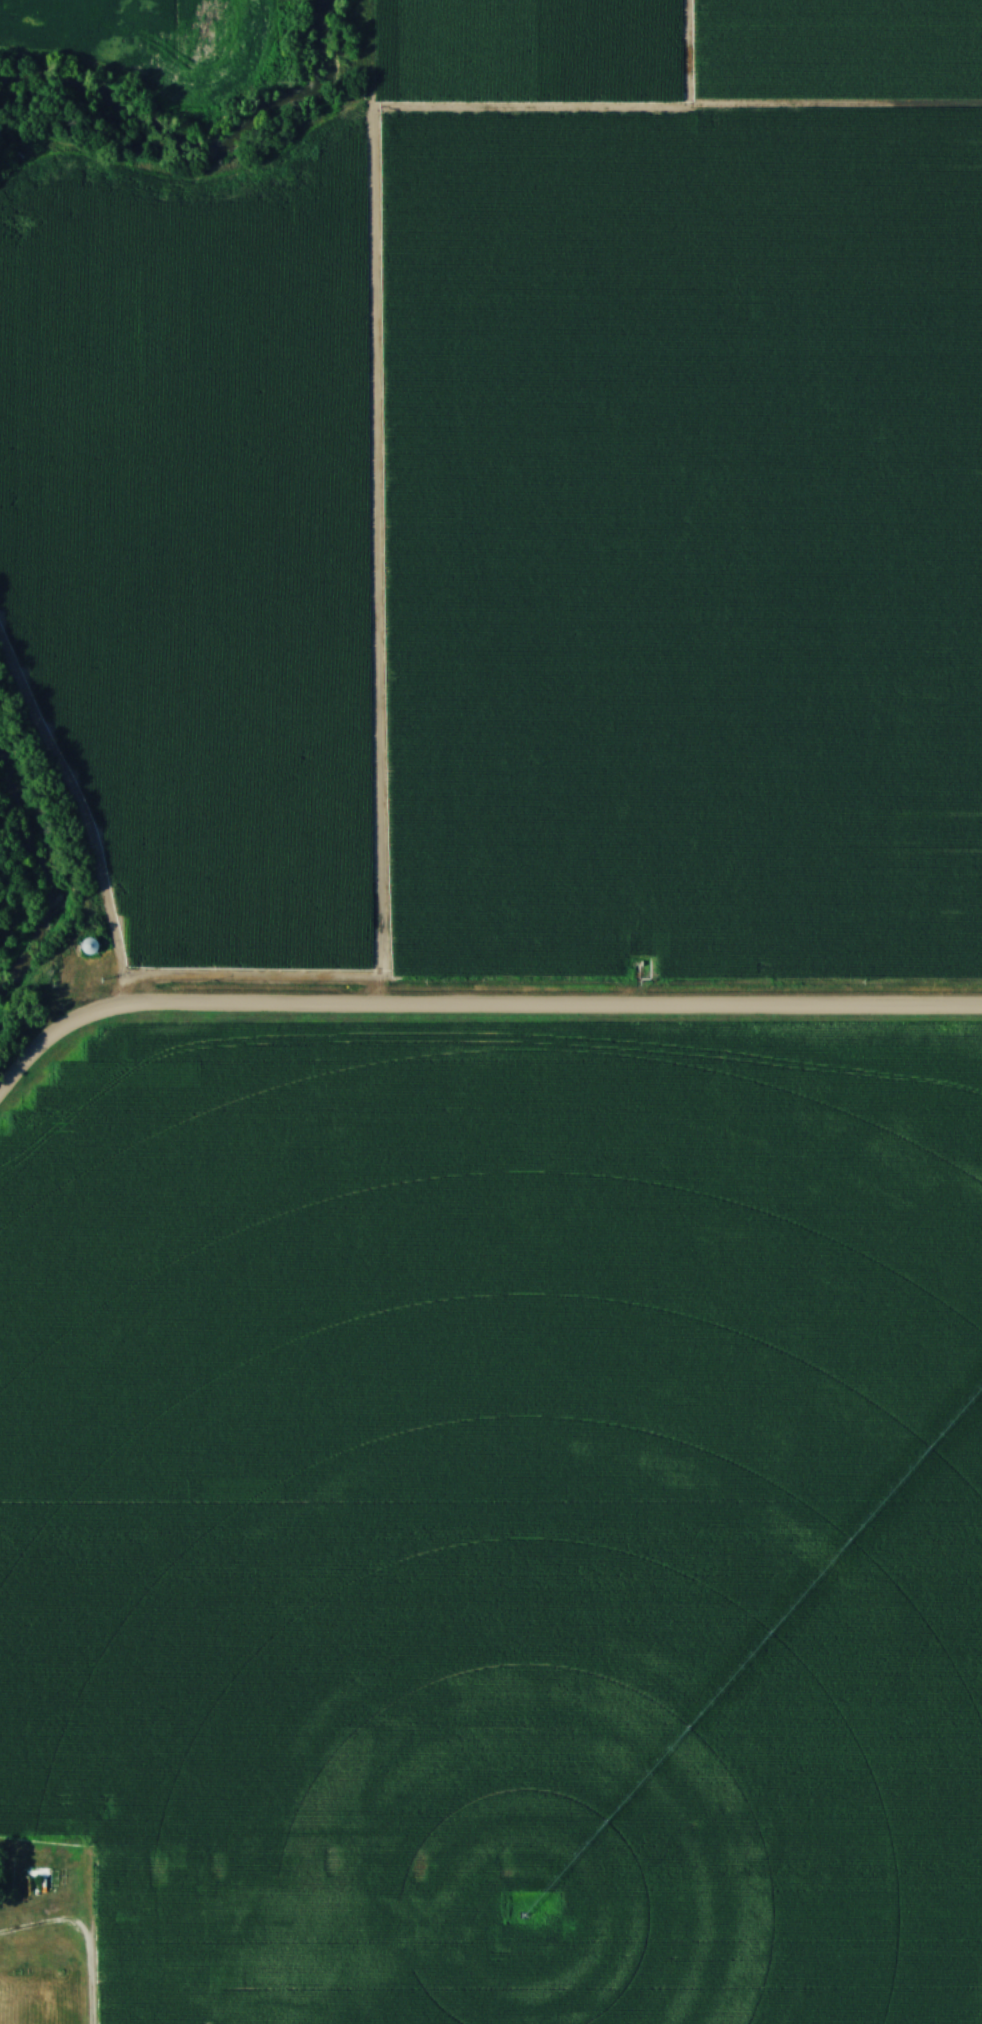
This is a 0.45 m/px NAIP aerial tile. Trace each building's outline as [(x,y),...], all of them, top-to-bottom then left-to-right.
[(94,938),(81,942),(86,958),(99,953),(94,938)]
